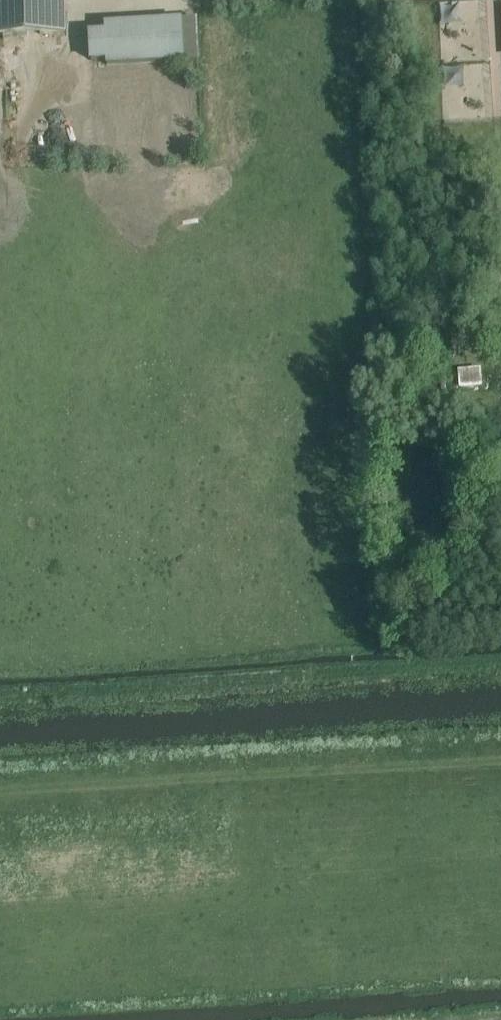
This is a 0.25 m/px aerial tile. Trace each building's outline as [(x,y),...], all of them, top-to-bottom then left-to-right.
[(64,35),(64,0),(0,0),(0,36),(64,35)] [(83,63),(179,60),(177,18),(97,21),(97,30),(81,30),(83,63)]
